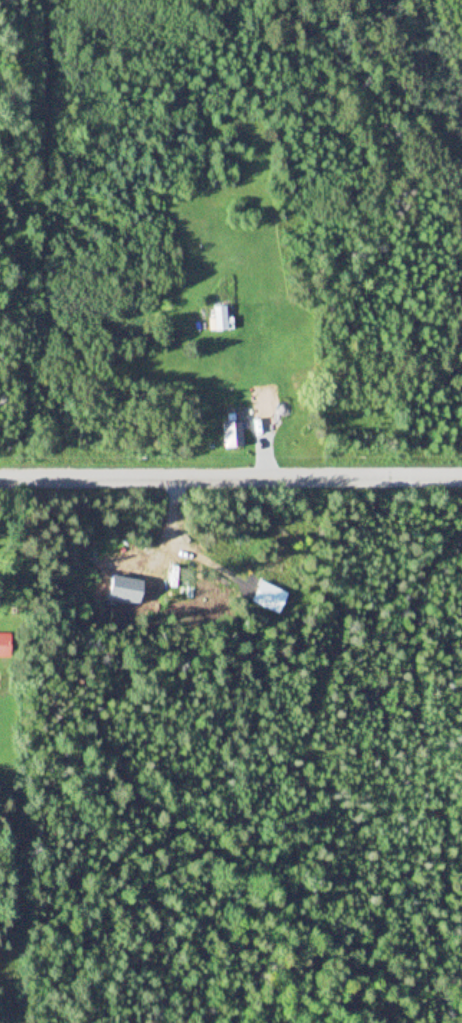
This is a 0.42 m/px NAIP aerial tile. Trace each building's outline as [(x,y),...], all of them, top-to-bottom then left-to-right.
[(233,306),(214,306),(214,319),(209,319),(209,331),(233,331),(233,306)] [(244,448),(244,422),(223,422),(223,448),(244,448)] [(9,658),(9,635),(0,635),(0,658),(9,658)]
